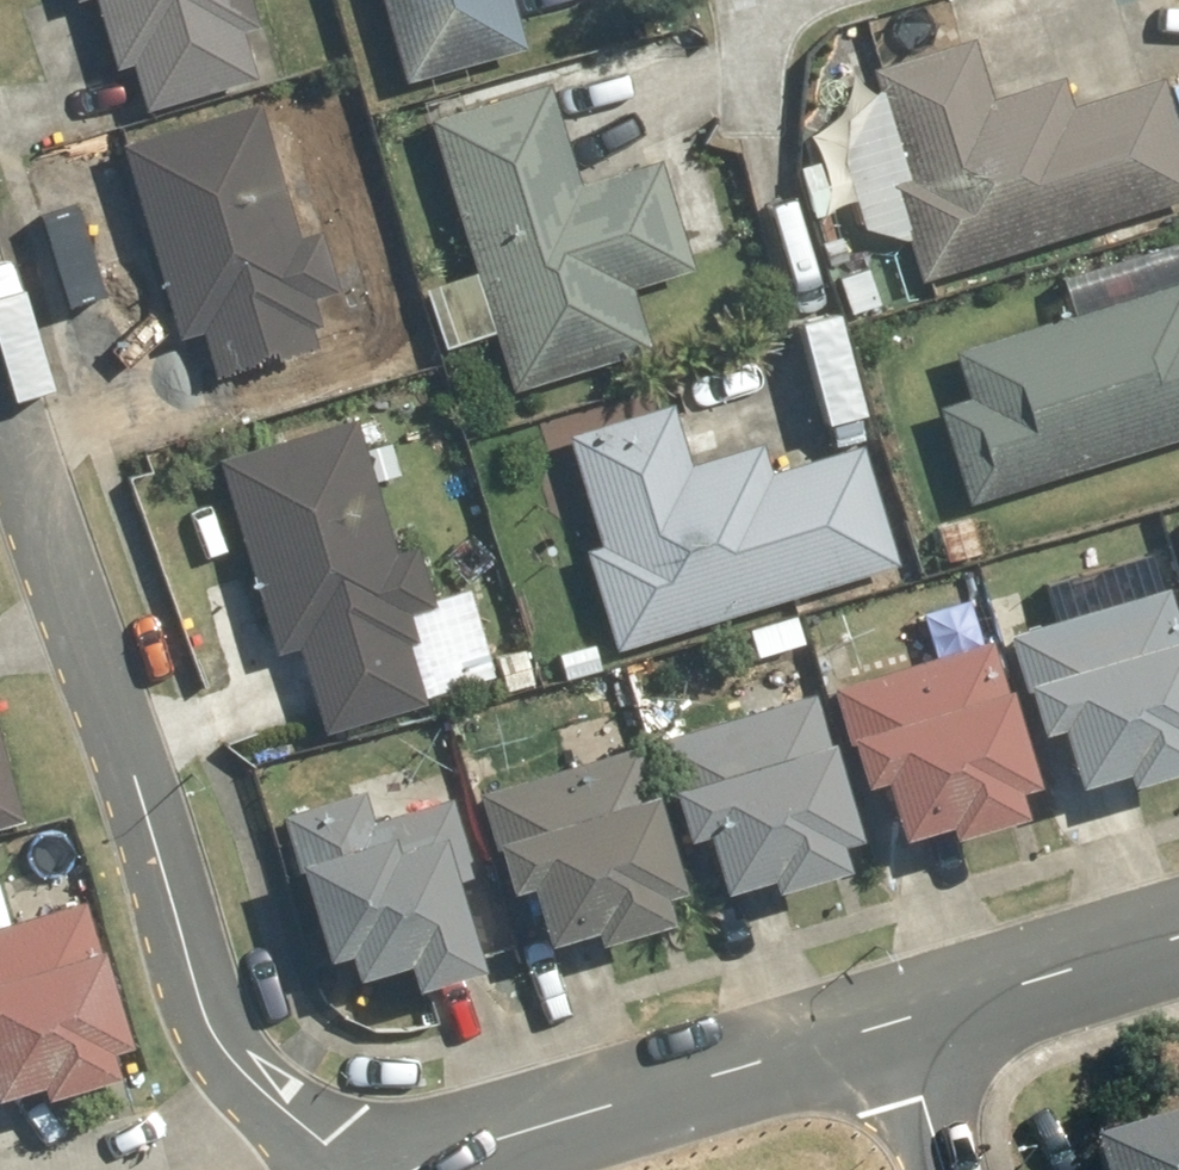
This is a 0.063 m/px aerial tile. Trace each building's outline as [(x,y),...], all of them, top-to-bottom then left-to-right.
[(102,66),(123,62),(135,117),(249,92),(237,37),(257,33),(249,0),(87,0),(102,66)] [(398,82),(522,47),(509,0),(375,0),(398,82)] [(968,38),(870,68),(904,179),(886,184),(918,289),(1178,210),(1178,143),(1162,87),(1073,114),(1062,78),(987,101),(968,38)] [(469,272),(421,286),(442,352),(489,338),(506,393),(648,350),(632,296),(696,277),(661,162),(585,185),(551,74),(420,114),(469,272)] [(213,426),(326,398),(311,338),(324,334),(318,310),(333,306),(316,234),(291,240),(257,106),(120,140),(148,255),(171,346),(192,341),(213,426)] [(961,504),(1178,441),(1178,299),(1175,286),(949,352),(962,396),(932,405),(961,504)] [(689,464),(668,400),(562,434),(601,554),(577,562),(608,656),(900,560),(862,445),(777,473),(766,438),(689,464)] [(353,414),(214,459),(270,659),(290,654),(314,738),(426,707),(409,646),(422,643),(413,613),(434,607),(417,546),(392,553),(353,414)] [(1168,522),(1178,558),(1178,519),(1168,522)] [(998,634),(1033,739),(1052,733),(1069,792),(1118,778),(1120,785),(1178,768),(1178,635),(1164,585),(998,634)] [(1028,785),(989,641),(829,691),(856,791),(875,787),(890,844),(946,828),(948,835),(1022,815),(1015,788),(1028,785)] [(812,691),(642,744),(680,849),(698,844),(715,898),(764,882),(769,897),(842,874),(833,845),(857,837),(812,691)] [(584,928),(590,950),(660,931),(650,896),(673,890),(634,749),(471,793),(500,900),(524,893),(537,941),(584,928)] [(17,817),(0,761),(0,823),(17,817)] [(448,890),(480,881),(448,766),(274,815),(315,963),(336,957),(343,982),(397,967),(405,996),(472,977),(448,890)] [(113,1083),(110,1071),(129,1066),(84,906),(0,930),(0,1102),(34,1093),(38,1104),(113,1083)] [(1083,1154),(1088,1169),(1178,1169),(1178,1125),(1083,1154)]
